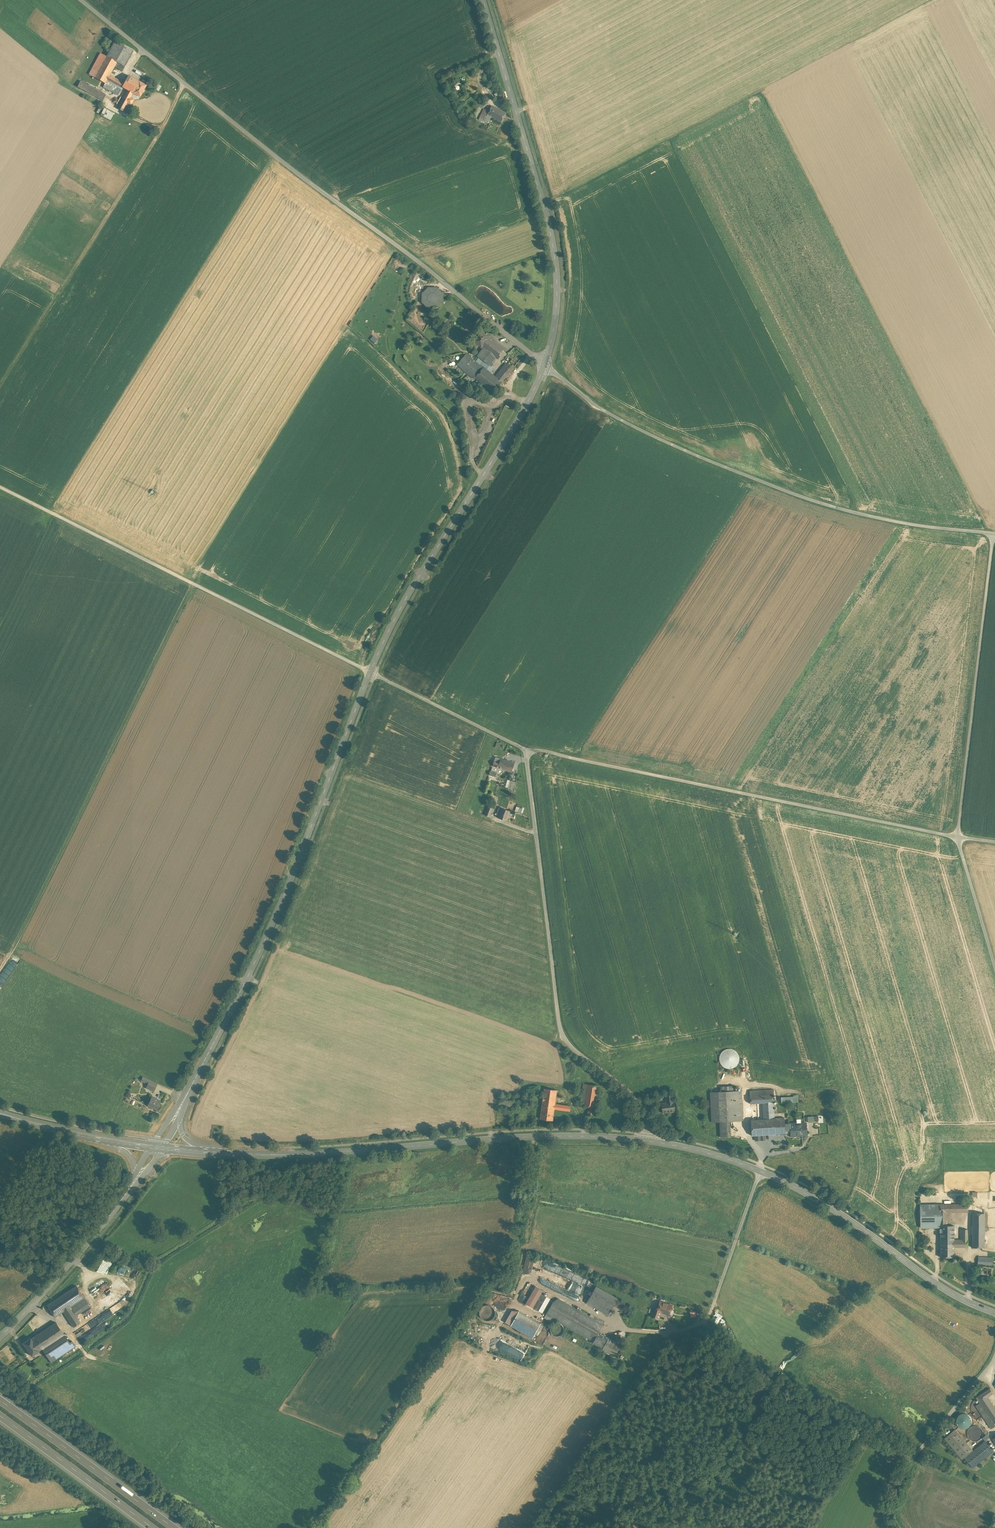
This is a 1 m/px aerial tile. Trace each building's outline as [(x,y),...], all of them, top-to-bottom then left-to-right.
[(133,51),(115,40),(111,48),(129,58),(133,51)] [(129,58),(111,48),(106,56),(117,62),(125,66),(129,58)] [(106,56),(101,53),(89,74),(94,77),(106,56)] [(106,56),(94,77),(105,83),(110,75),(114,67),(117,62),(106,56)] [(125,66),(117,62),(114,67),(122,71),(125,66)] [(139,81),(128,75),(124,83),(110,75),(105,83),(103,87),(118,95),(121,89),(122,87),(127,90),(117,108),(126,113),(134,99),(130,97),(133,93),(132,93),(139,81)] [(106,95),(81,81),(78,86),(103,100),(106,95)] [(146,85),(139,81),(132,93),(133,93),(140,97),(142,92),(143,92),(144,90),(146,85)] [(506,112),(492,106),(489,111),(487,115),(491,117),(501,122),(506,112)] [(104,107),(100,114),(110,119),(114,112),(104,107)] [(487,116),(486,116),(484,119),(483,121),(488,123),(491,117),(487,115),(487,116)] [(443,294),(437,288),(429,288),(423,293),(422,302),(429,308),(437,308),(443,303),(443,294)] [(483,330),(474,341),(476,343),(474,346),(477,348),(479,345),(482,347),(489,338),(491,335),(486,332),(487,332),(483,329),(483,330)] [(373,335),(370,339),(375,343),(378,339),(373,335)] [(504,349),(489,338),(482,347),(483,349),(497,359),(504,349)] [(509,362),(497,378),(502,382),(524,354),(515,346),(505,359),(509,362)] [(497,359),(483,349),(478,356),(491,366),(497,359)] [(483,368),(466,354),(457,365),(475,379),(475,378),(475,377),(483,368)] [(497,378),(485,368),(483,368),(475,377),(475,378),(494,393),(502,382),(497,378)] [(515,763),(501,758),(500,761),(495,760),(493,766),(512,772),(515,763)] [(493,807),(488,806),(485,815),(490,817),(493,807)] [(511,811),(502,808),(501,811),(497,812),(496,815),(499,816),(498,818),(507,821),(508,817),(509,817),(511,811)] [(732,1048),(728,1048),(724,1049),(721,1052),(720,1055),(719,1059),(720,1063),(723,1066),(727,1068),(731,1068),(734,1067),(738,1065),(739,1061),(740,1057),(738,1053),(736,1050),(732,1048)] [(156,1087),(148,1083),(146,1088),(154,1091),(156,1087)] [(599,1086),(587,1084),(583,1106),(589,1106),(595,1107),(599,1086)] [(557,1090),(544,1088),(542,1106),(555,1107),(555,1104),(556,1104),(556,1102),(555,1102),(557,1090)] [(773,1089),(750,1090),(750,1095),(749,1096),(750,1096),(750,1103),(763,1103),(768,1103),(768,1114),(765,1114),(765,1119),(764,1119),(751,1120),(752,1135),(755,1135),(765,1135),(772,1134),(771,1119),(775,1118),(774,1113),(774,1104),(773,1089)] [(741,1090),(718,1092),(719,1102),(720,1122),(730,1121),(743,1120),(741,1090)] [(718,1092),(710,1092),(711,1102),(719,1102),(718,1092)] [(158,1099),(152,1096),(147,1105),(157,1110),(161,1101),(158,1100),(158,1099)] [(509,1101),(501,1100),(500,1106),(514,1108),(516,1100),(510,1100),(509,1101)] [(667,1102),(662,1103),(663,1112),(670,1111),(670,1112),(675,1112),(674,1102),(673,1102),(667,1102)] [(719,1102),(711,1102),(712,1122),(720,1122),(719,1102)] [(555,1107),(542,1106),(540,1119),(553,1120),(554,1109),(555,1107)] [(784,1117),(775,1118),(771,1119),(772,1134),(786,1133),(785,1124),(784,1117)] [(720,1122),(720,1137),(731,1136),(730,1121),(720,1122)] [(806,1122),(790,1123),(790,1133),(791,1136),(807,1135),(806,1122)] [(940,1227),(940,1204),(920,1204),(921,1228),(940,1227)] [(944,1204),(940,1204),(940,1227),(940,1243),(954,1244),(954,1247),(968,1247),(968,1229),(961,1229),(961,1240),(954,1240),(954,1226),(945,1225),(945,1216),(945,1212),(944,1204)] [(963,1204),(944,1204),(945,1212),(968,1212),(968,1204),(963,1204)] [(985,1213),(972,1213),(972,1247),(984,1247),(985,1213)] [(954,1244),(940,1243),(940,1257),(954,1257),(954,1247),(954,1244)] [(535,1257),(527,1255),(523,1272),(531,1274),(535,1257)] [(994,1257),(985,1257),(978,1256),(978,1264),(993,1265),(994,1257)] [(539,1276),(559,1285),(582,1285),(576,1283),(573,1283),(559,1276),(564,1276),(569,1278),(571,1274),(571,1271),(567,1269),(564,1269),(559,1267),(557,1267),(548,1263),(545,1263),(539,1276)] [(104,1278),(88,1285),(91,1290),(106,1283),(104,1278)] [(76,1285),(47,1305),(55,1317),(63,1311),(70,1306),(84,1297),(76,1285)] [(526,1303),(533,1307),(543,1290),(536,1286),(526,1303)] [(618,1298),(596,1286),(586,1303),(608,1315),(614,1305),(616,1301),(618,1298)] [(545,1291),(543,1290),(533,1307),(542,1312),(550,1299),(543,1295),(545,1291)] [(84,1297),(70,1306),(76,1315),(90,1306),(84,1297)] [(603,1324),(559,1298),(556,1303),(553,1305),(551,1304),(546,1314),(555,1320),(593,1341),(599,1332),(603,1324)] [(672,1305),(660,1301),(657,1310),(661,1311),(669,1314),(670,1310),(672,1310),(673,1308),(672,1306),(672,1305)] [(481,1317),(485,1320),(489,1320),(492,1318),(495,1315),(495,1311),(493,1308),(490,1305),(486,1305),(483,1306),(480,1310),(480,1314),(481,1317)] [(76,1315),(70,1306),(63,1311),(74,1327),(81,1322),(76,1315)] [(657,1310),(654,1309),(651,1316),(659,1319),(661,1311),(657,1310)] [(511,1325),(519,1311),(512,1310),(505,1322),(511,1325)] [(541,1323),(519,1311),(511,1325),(532,1338),(541,1323)] [(554,1323),(555,1320),(546,1314),(544,1317),(554,1323)] [(56,1322),(31,1339),(39,1350),(42,1349),(43,1350),(51,1362),(76,1346),(72,1340),(69,1342),(64,1335),(56,1322)] [(563,1332),(564,1329),(563,1327),(562,1324),(560,1323),(557,1323),(555,1323),(552,1325),(551,1327),(550,1329),(551,1332),(552,1334),(555,1335),(557,1336),(560,1335),(562,1334),(563,1332)] [(499,1348),(501,1349),(504,1349),(504,1344),(503,1344),(503,1340),(506,1340),(509,1342),(508,1342),(516,1342),(511,1340),(510,1340),(511,1338),(501,1331),(498,1336),(501,1338),(498,1342),(500,1343),(499,1344),(499,1348)] [(604,1347),(609,1338),(599,1332),(593,1341),(604,1347)] [(682,1340),(673,1336),(670,1343),(678,1347),(682,1340)] [(609,1338),(604,1347),(603,1349),(615,1355),(621,1344),(609,1337),(609,1338)] [(31,1339),(31,1338),(23,1343),(32,1356),(40,1351),(31,1339)] [(987,1397),(993,1393),(990,1388),(977,1397),(980,1402),(994,1422),(994,1421),(994,1408),(987,1397)] [(980,1402),(976,1405),(983,1416),(991,1428),(994,1426),(994,1423),(994,1422),(980,1402)] [(965,1411),(955,1418),(963,1429),(973,1422),(965,1411)] [(983,1436),(983,1433),(982,1430),(981,1428),(978,1426),(975,1426),(972,1426),(970,1428),(968,1430),(968,1433),(968,1436),(970,1439),(973,1440),(975,1441),(978,1440),(981,1439),(983,1436)] [(973,1450),(956,1429),(945,1438),(962,1459),(973,1450)] [(986,1440),(965,1457),(974,1467),(994,1451),(986,1440)]
